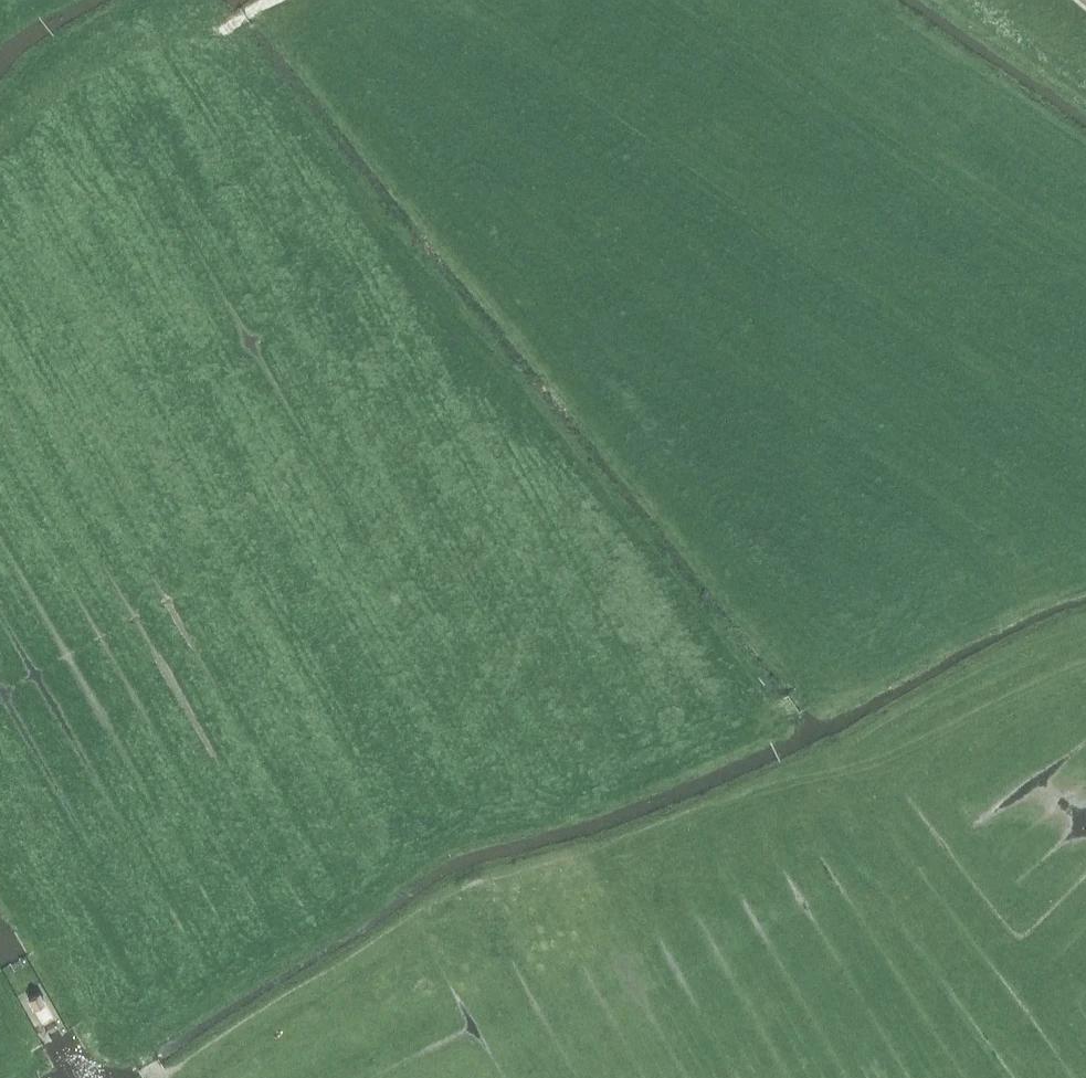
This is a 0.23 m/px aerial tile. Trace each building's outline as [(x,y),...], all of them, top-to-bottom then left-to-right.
[(28,999),(35,1013),(46,1007),(39,993),(28,999)]
